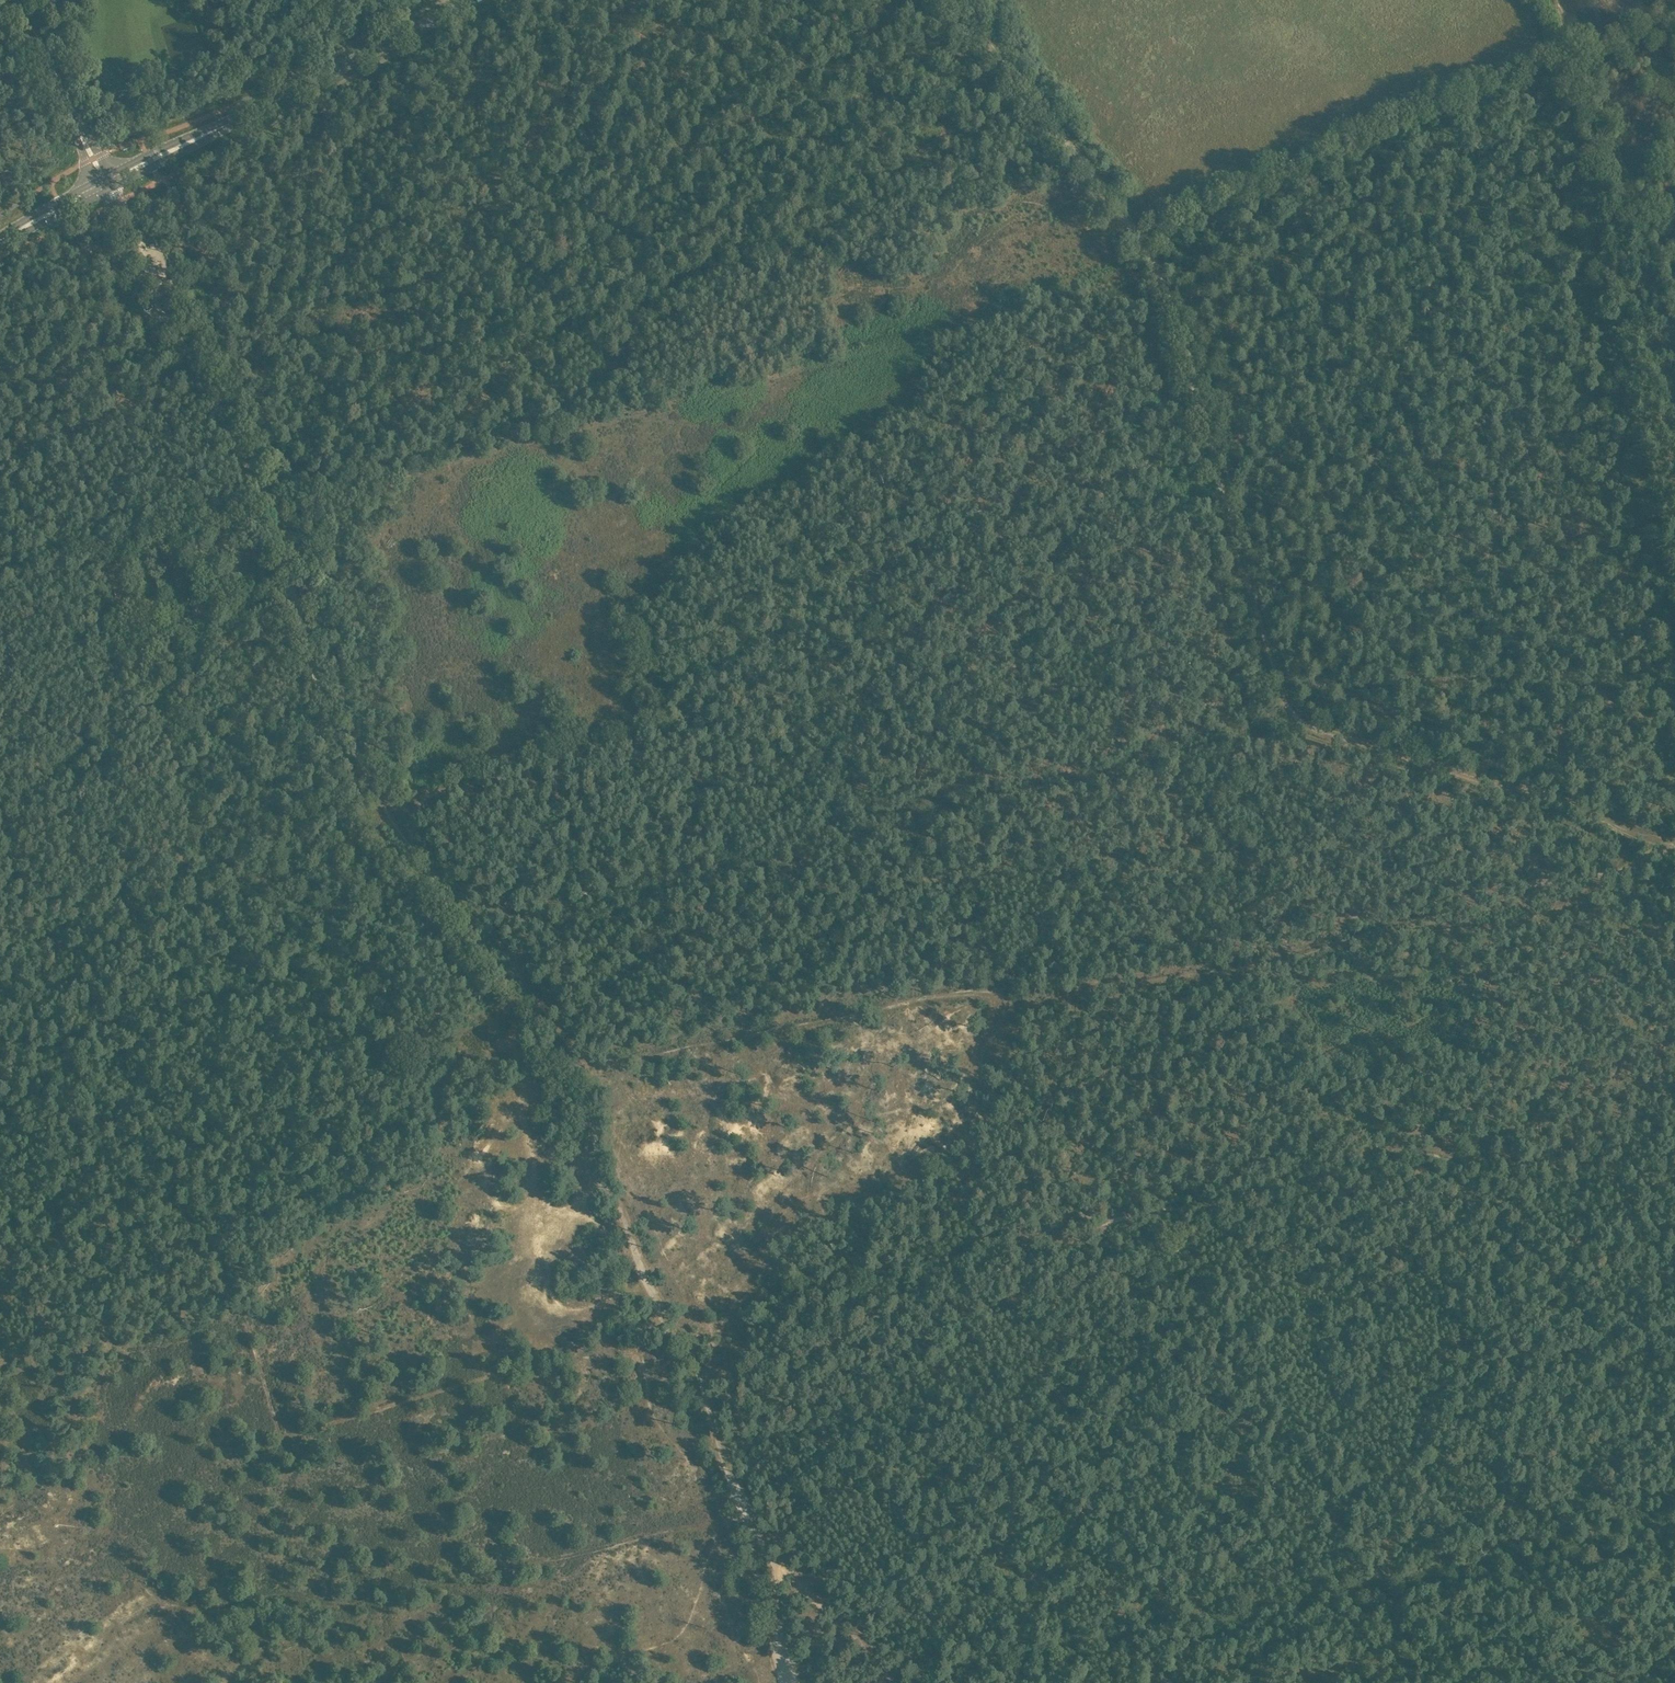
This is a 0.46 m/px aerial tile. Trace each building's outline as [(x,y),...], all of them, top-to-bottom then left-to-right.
[(77,16),(84,11),(78,0),(68,0),(67,0),(77,16)] [(167,557),(173,555),(172,548),(163,550),(165,556),(167,555),(167,557)] [(111,631),(118,629),(116,623),(109,625),(111,631)]
